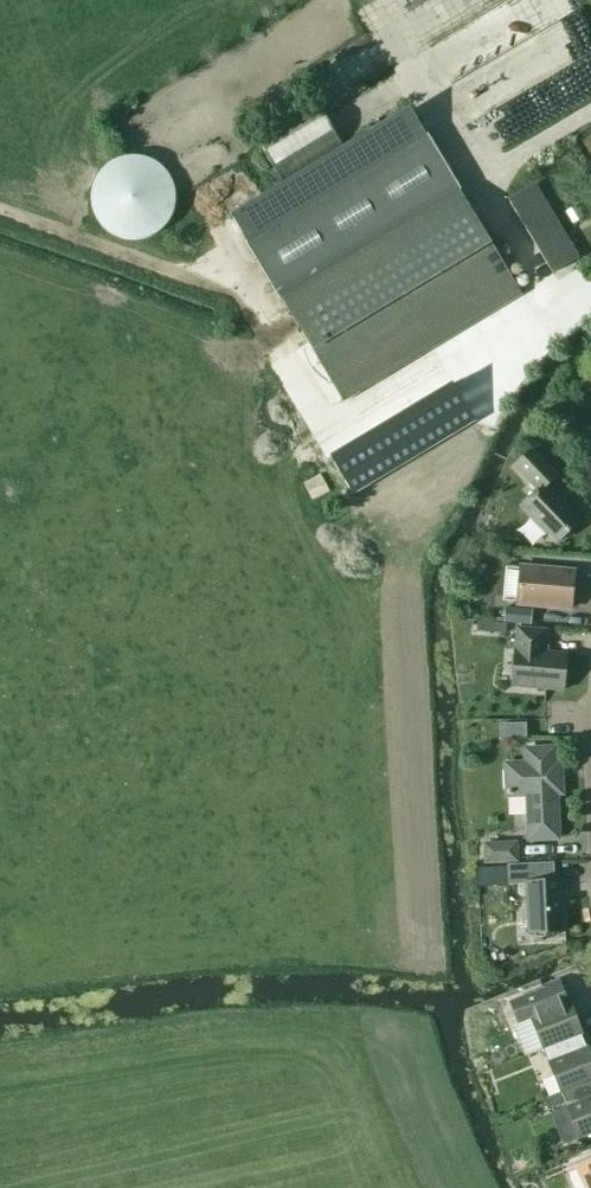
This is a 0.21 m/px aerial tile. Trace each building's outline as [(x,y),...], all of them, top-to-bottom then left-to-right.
[(389,9),(408,0),(384,0),(389,9)] [(456,108),(462,118),(513,91),(507,80),(490,89),(484,77),(463,88),(464,89),(447,98),(441,86),(426,95),(438,118),(456,108)] [(511,117),(537,128),(547,105),(520,94),(511,117)] [(342,145),(316,101),(255,138),(281,181),(342,145)] [(348,403),(523,295),(497,252),(502,248),(488,226),(483,229),(431,144),(411,111),(265,200),(236,219),(348,403)] [(110,224),(122,231),(134,234),(147,232),(159,226),(168,217),(174,206),(176,193),(172,178),(164,166),(151,158),(136,155),(122,158),(109,166),(101,176),(97,189),(98,202),(102,214),(110,224)] [(533,183),(508,199),(552,272),(577,257),(533,183)] [(337,459),(360,497),(481,422),(458,385),(337,459)] [(566,504),(548,485),(558,476),(532,449),(513,467),(535,490),(518,506),(544,532),(546,530),(556,541),(577,520),(564,506),(566,504)] [(572,570),(519,565),(515,603),(569,608),(572,570)] [(532,609),(505,607),(503,623),(530,625),(532,609)] [(477,630),(491,631),(492,621),(478,620),(477,630)] [(562,690),(565,654),(540,652),(540,645),(543,646),(544,630),(515,627),(510,685),(562,690)] [(553,762),(552,748),(524,749),(524,763),(504,764),(505,796),(526,795),(528,839),(556,838),(554,793),(560,793),(559,762),(553,762)] [(517,862),(516,841),(482,842),(483,864),(517,862)] [(563,899),(566,899),(565,880),(553,880),(553,862),(507,864),(508,884),(526,883),(528,932),(565,931),(563,899)] [(490,956),(496,968),(514,960),(508,947),(490,956)] [(530,1018),(542,1048),(580,1034),(580,1033),(582,1032),(569,1001),(568,1002),(560,981),(509,1001),(518,1023),(530,1018)] [(560,1093),(590,1081),(590,1055),(587,1046),(585,1046),(580,1034),(542,1048),(560,1093)] [(560,1093),(578,1138),(590,1133),(590,1081),(560,1093)] [(549,1098),(552,1107),(563,1102),(560,1094),(549,1098)]
